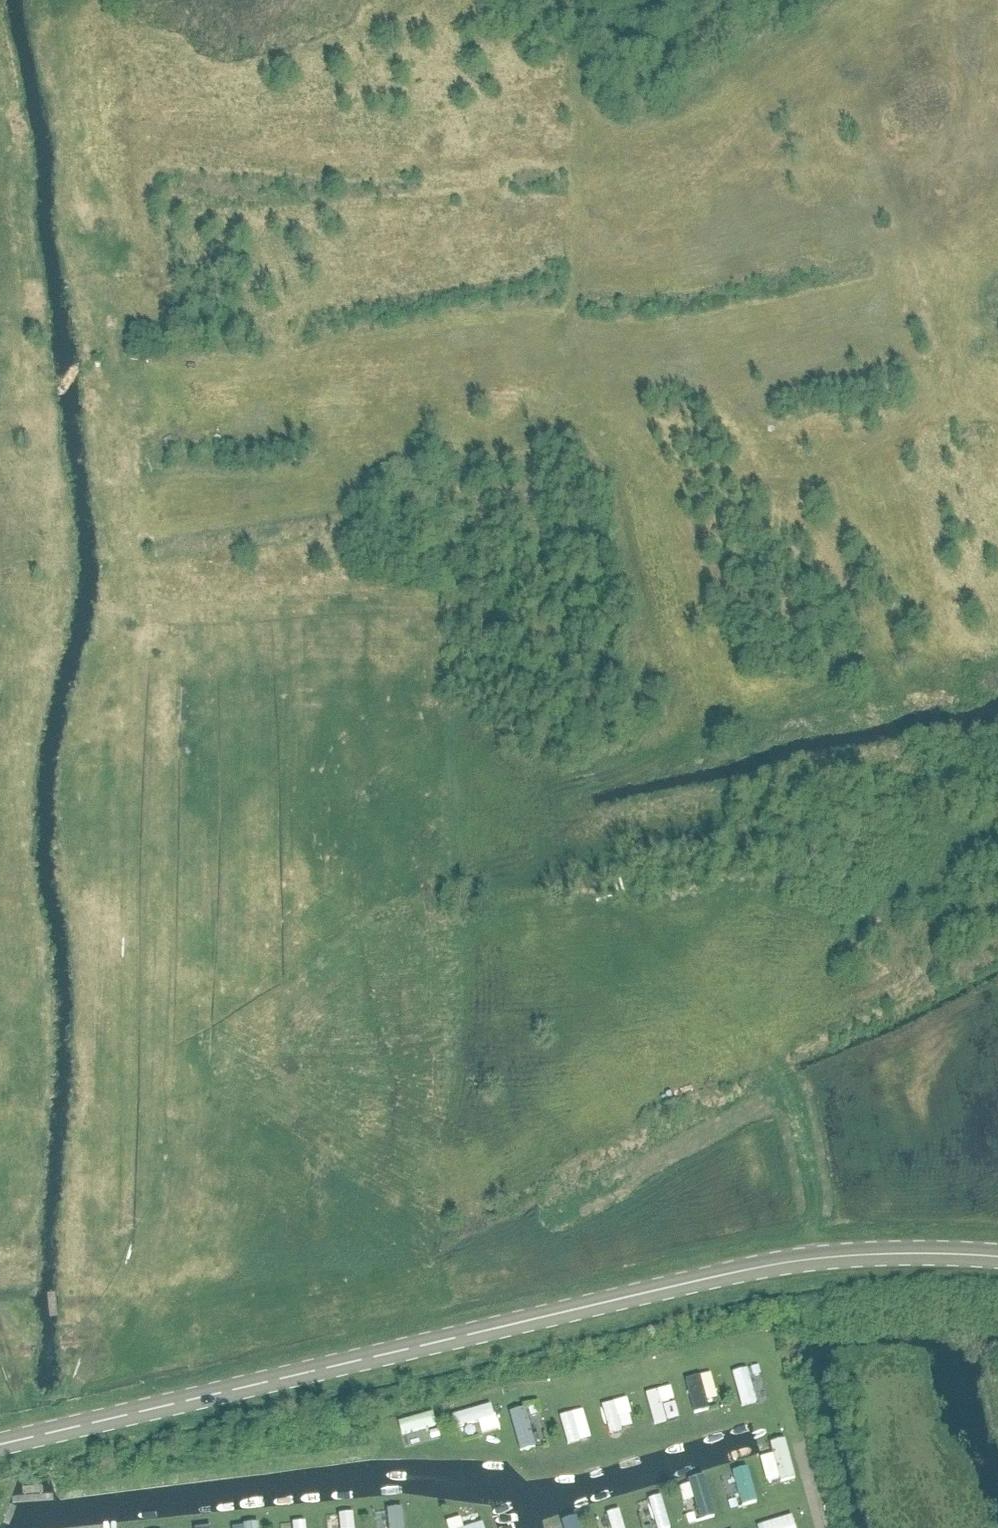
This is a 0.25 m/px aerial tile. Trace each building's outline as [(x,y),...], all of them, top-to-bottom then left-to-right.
[(748,1409),(764,1404),(752,1368),(737,1373),(748,1409)] [(705,1376),(686,1382),(694,1408),(713,1402),(705,1376)] [(655,1397),(642,1400),(646,1429),(659,1426),(655,1397)] [(622,1402),(596,1409),(603,1438),(617,1434),(613,1421),(626,1418),(622,1402)] [(488,1410),(447,1417),(450,1432),(473,1427),(475,1437),(492,1434),(488,1410)] [(532,1450),(524,1411),(504,1415),(512,1454),(532,1450)] [(555,1418),(561,1448),(584,1443),(578,1414),(555,1418)] [(393,1426),(396,1439),(431,1429),(428,1416),(393,1426)] [(742,1473),(718,1478),(724,1507),(749,1502),(742,1473)] [(673,1487),(675,1497),(688,1495),(692,1524),(699,1523),(694,1484),(673,1487)] [(655,1499),(641,1503),(649,1527),(665,1527),(655,1499)] [(588,1515),(593,1527),(611,1527),(604,1509),(588,1515)] [(786,1519),(754,1527),(788,1527),(786,1519)]
